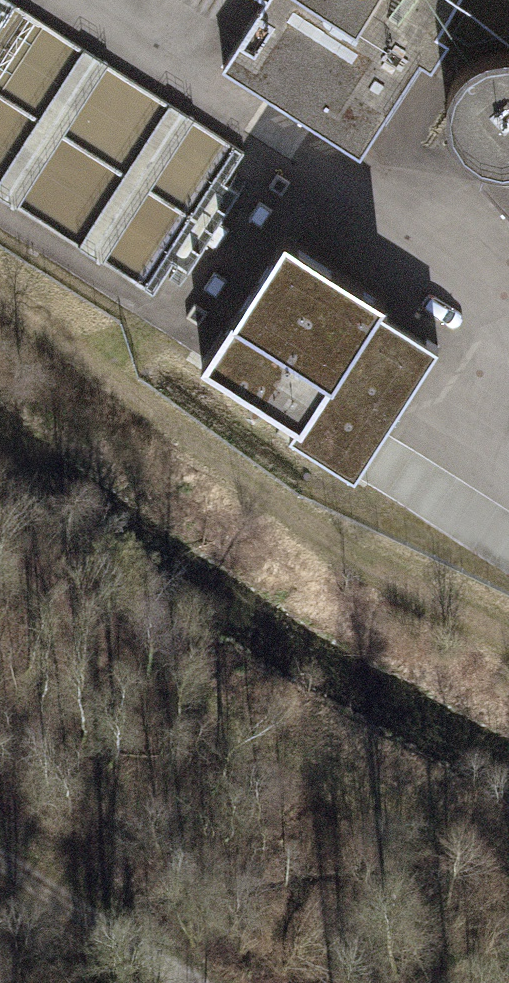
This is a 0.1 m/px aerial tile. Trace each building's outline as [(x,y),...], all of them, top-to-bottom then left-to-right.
[(460,0),(265,0),(222,67),(360,155),(460,0)] [(480,160),(487,162),(502,166),(508,165),(508,50),(507,50),(485,53),(465,65),(452,83),(446,105),(450,128),(462,147),(480,160)] [(502,166),(487,162),(480,184),(508,216),(508,165),(502,166)] [(286,232),(201,361),(295,423),(300,426),(378,306),(385,296),(286,232)] [(300,426),(295,423),(288,434),(355,476),(438,345),(378,306),(300,426)]
